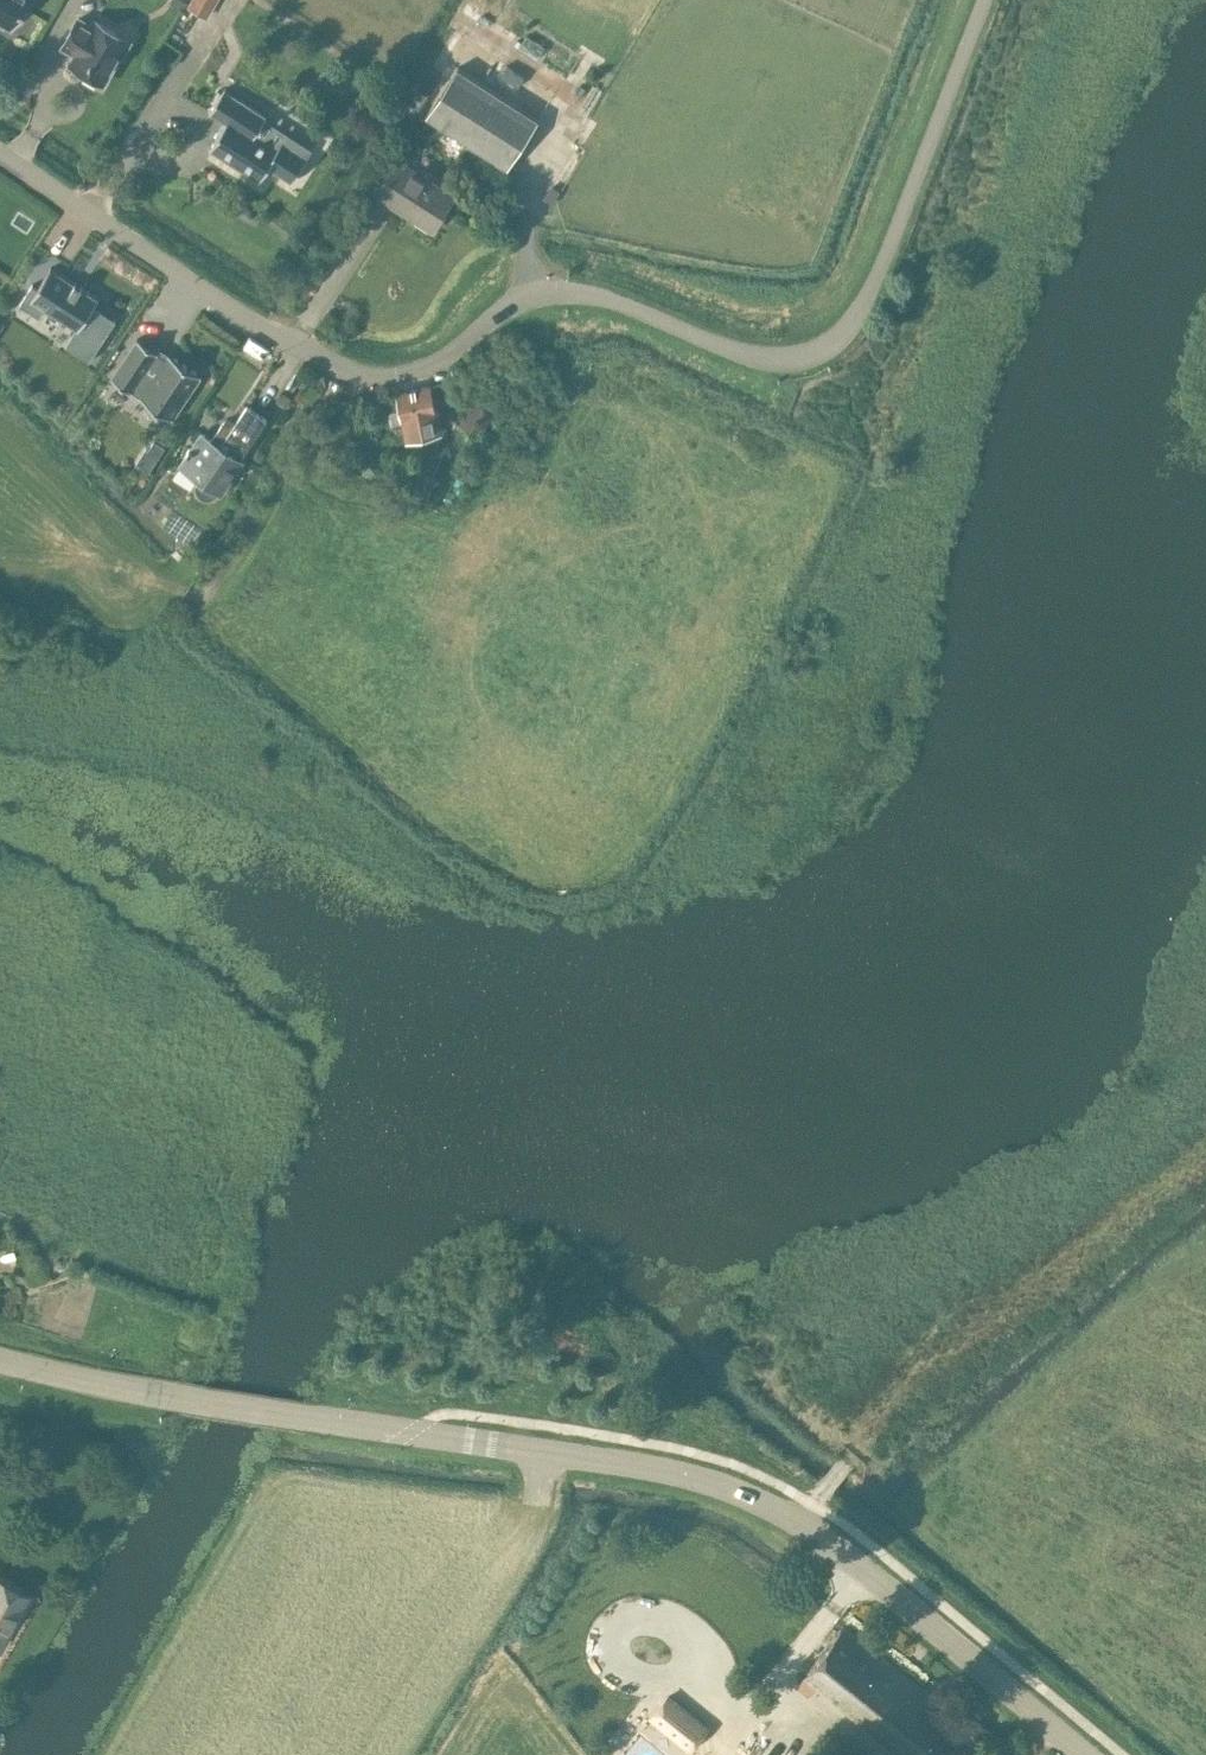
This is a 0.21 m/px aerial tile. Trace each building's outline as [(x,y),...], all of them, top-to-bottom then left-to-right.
[(10,27),(25,0),(0,0),(0,22),(10,27)] [(190,5),(206,15),(215,0),(193,0),(190,5)] [(78,17),(63,44),(77,52),(70,63),(86,72),(84,76),(97,84),(99,80),(103,82),(128,38),(95,19),(92,25),(78,17)] [(507,167),(538,118),(456,65),(425,114),(507,167)] [(225,87),(209,111),(210,112),(211,111),(212,112),(223,119),(227,121),(219,133),(209,148),(210,149),(211,148),(214,150),(258,178),(257,179),(259,180),(269,165),(290,178),(291,179),(290,180),(291,181),(308,156),(307,155),(306,156),(305,156),(283,141),(283,140),(282,139),(278,146),(268,140),(256,132),(258,128),(259,127),(261,128),(264,124),(262,122),(265,117),(267,114),(266,113),(265,115),(259,111),(225,89),(226,88),(225,87)] [(432,230),(456,192),(398,155),(372,192),(432,230)] [(486,181),(479,192),(491,199),(498,188),(486,181)] [(20,301),(19,303),(21,303),(39,316),(44,307),(76,327),(65,344),(89,360),(110,327),(115,319),(93,305),(99,297),(51,266),(38,286),(32,283),(20,301)] [(169,352),(167,355),(166,356),(138,337),(111,377),(172,417),(201,374),(169,352)] [(389,408),(392,420),(401,418),(405,437),(443,428),(438,405),(436,406),(430,381),(395,390),(398,406),(389,408)] [(460,405),(468,410),(461,421),(479,433),(489,416),(501,424),(504,419),(507,420),(512,411),(498,402),(498,401),(474,384),(460,405)] [(179,463),(198,476),(196,480),(195,486),(197,491),(199,493),(202,495),(205,496),(209,497),(211,496),(214,495),(216,493),(218,491),(221,493),(244,459),(241,456),(267,417),(246,404),(235,421),(226,415),(212,437),(201,430),(179,463)] [(381,444),(383,441),(401,451),(406,440),(401,437),(383,427),(375,441),(381,444)] [(146,448),(137,462),(149,469),(164,446),(154,440),(148,450),(146,448)] [(435,470),(442,453),(409,441),(394,485),(427,497),(435,470)] [(25,1595),(0,1581),(0,1639),(25,1595)] [(973,1736),(945,1713),(948,1709),(844,1625),(806,1671),(910,1754),(911,1754),(917,1748),(925,1754),(958,1754),(973,1736)] [(668,1695),(652,1716),(690,1747),(708,1726),(668,1695)] [(739,1754),(759,1754),(765,1748),(752,1738),(739,1754)]
